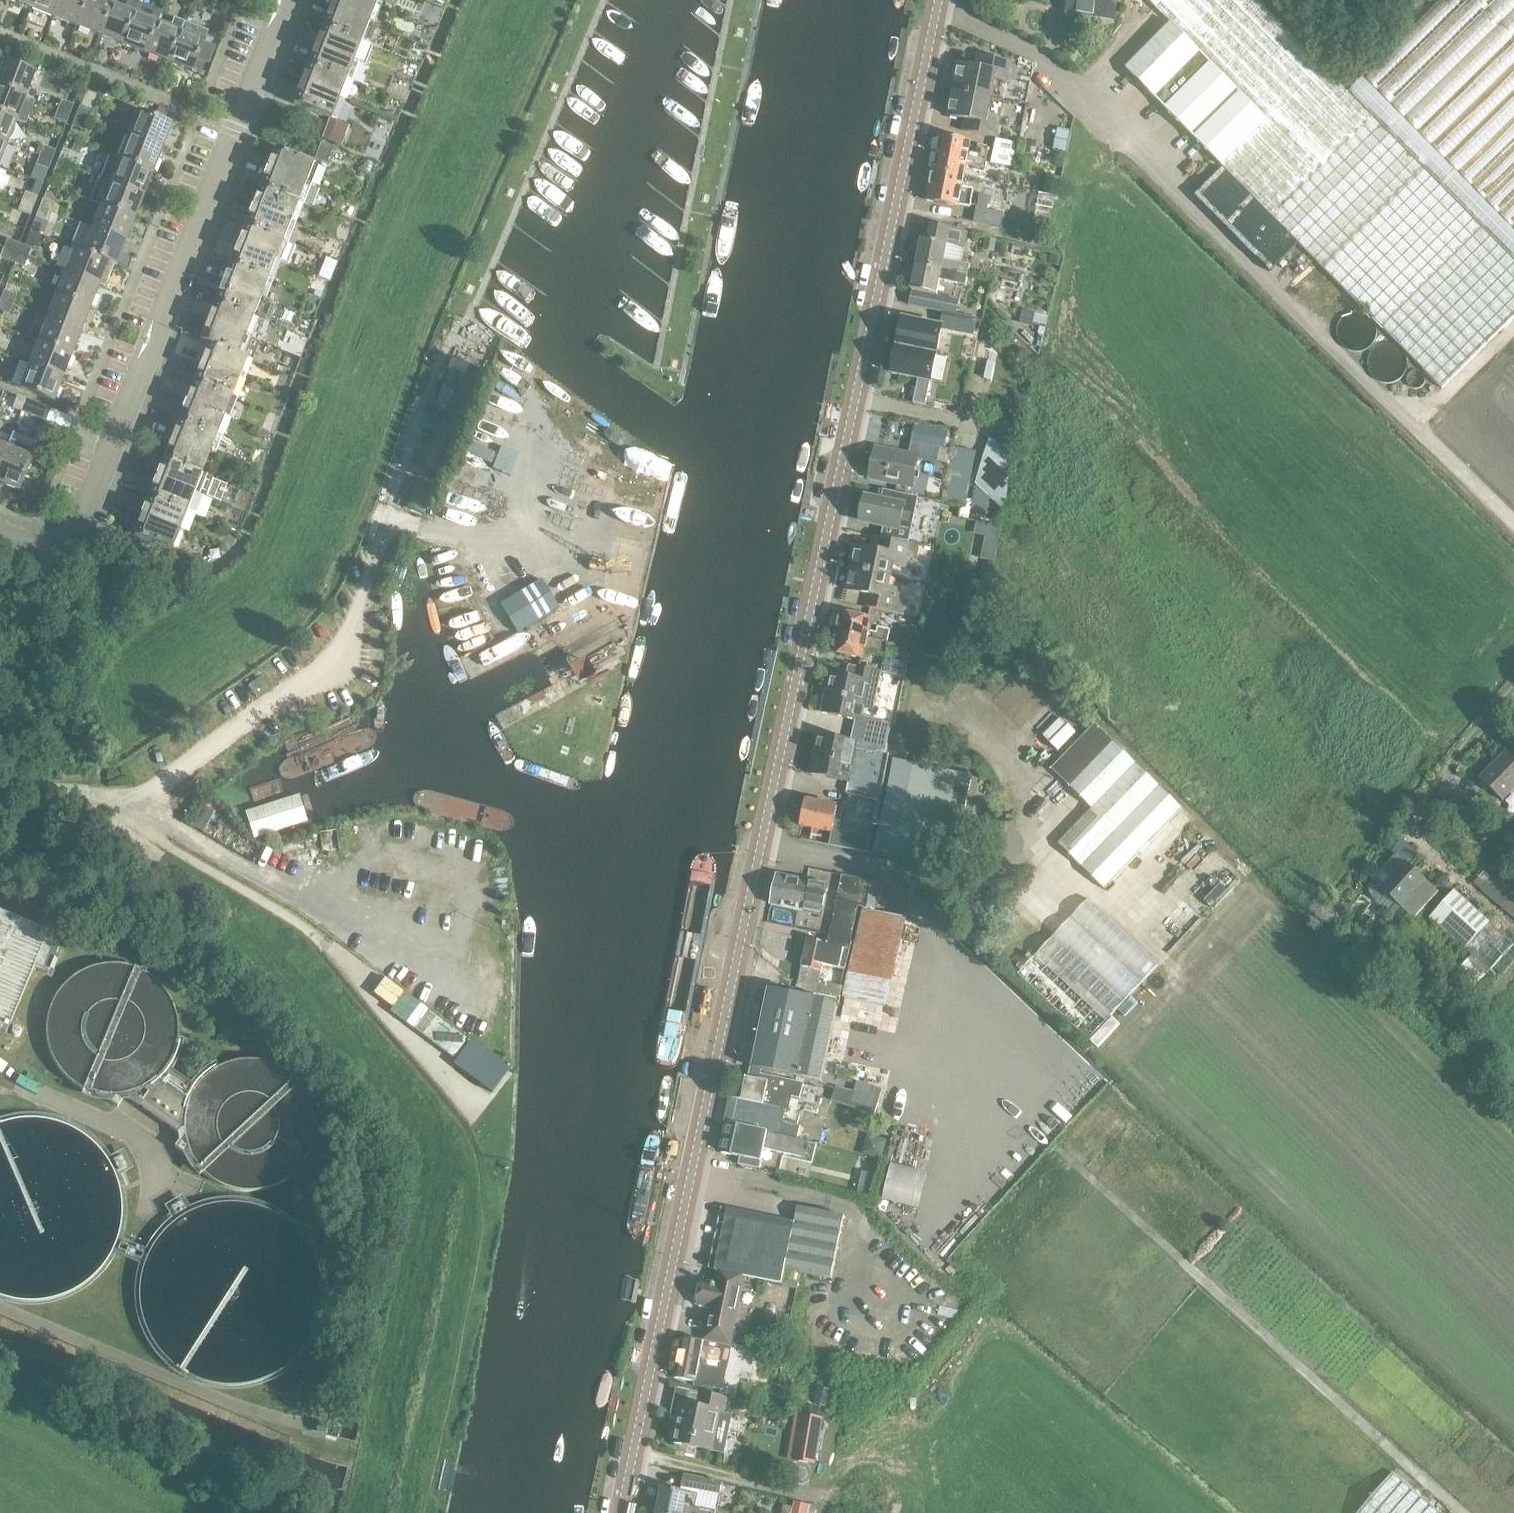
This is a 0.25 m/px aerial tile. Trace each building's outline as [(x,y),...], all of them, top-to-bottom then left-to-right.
[(7,1),(30,10),(34,0),(7,0),(7,1)] [(53,19),(61,0),(34,0),(30,10),(53,19)] [(76,28),(87,0),(61,0),(53,19),(76,28)] [(98,36),(111,5),(98,0),(87,0),(76,28),(98,36)] [(376,4),(365,0),(335,0),(331,9),(369,23),(376,4)] [(1069,13),(1116,23),(1120,0),(1072,0),(1069,13)] [(1172,22),(1126,67),(1156,98),(1222,165),(1443,388),(1513,318),(1513,223),(1367,72),(1356,84),(1348,91),(1259,0),(1151,0),(1172,22)] [(1367,72),(1513,223),(1513,0),(1442,0),(1367,72)] [(124,10),(111,5),(98,36),(121,45),(133,14),(135,15),(139,5),(128,1),(124,10)] [(361,42),(369,23),(331,9),(324,28),(361,42)] [(121,45),(145,54),(157,23),(135,15),(133,14),(121,45)] [(170,28),(157,23),(145,54),(169,64),(184,23),(174,19),(170,28)] [(193,73),(205,42),(209,32),(184,23),(169,64),(193,73)] [(324,28),(316,47),(354,61),(361,42),(324,28)] [(316,47),(309,65),(347,80),(354,61),(316,47)] [(959,64),(953,90),(990,97),(993,80),(1006,82),(1010,63),(983,57),(981,68),(959,64)] [(0,73),(0,86),(26,97),(35,75),(4,63),(0,73)] [(309,65),(301,84),(339,99),(347,80),(309,65)] [(301,84),(294,104),(331,119),(339,99),(301,84)] [(17,120),(27,124),(37,101),(26,97),(0,86),(0,113),(17,120)] [(91,111),(97,95),(84,90),(78,107),(91,111)] [(990,97),(953,90),(948,116),(972,121),(969,133),(996,139),(999,121),(985,118),(990,97)] [(61,99),(57,109),(70,114),(73,104),(61,99)] [(91,111),(78,107),(75,116),(88,121),(91,111)] [(53,119),(66,124),(70,114),(57,109),(53,119)] [(8,142),(17,120),(0,113),(0,139),(8,142)] [(138,113),(128,137),(163,151),(172,127),(138,113)] [(84,131),(88,121),(75,116),(71,126),(84,131)] [(324,139),(337,144),(344,125),(331,120),(324,139)] [(939,135),(935,154),(987,165),(988,161),(997,162),(999,151),(991,149),(973,145),(974,142),(939,135)] [(128,137),(119,160),(153,174),(163,151),(128,137)] [(327,165),(334,147),(321,143),(314,160),(327,165)] [(43,145),(39,155),(52,160),(56,150),(43,145)] [(276,150),(268,170),(314,188),(322,169),(313,165),(313,164),(276,150)] [(61,152),(57,162),(70,167),(73,158),(61,152)] [(935,158),(932,171),(966,179),(968,169),(986,173),(987,165),(935,154),(935,158)] [(35,165),(48,170),(52,160),(39,155),(35,165)] [(119,160),(110,183),(144,197),(153,174),(119,160)] [(57,162),(53,172),(66,177),(70,167),(57,162)] [(268,170),(261,189),(298,204),(298,203),(307,207),(314,188),(268,170)] [(931,180),(927,203),(960,209),(961,206),(972,208),(975,190),(965,188),(965,186),(966,179),(932,171),(931,180)] [(110,183),(101,207),(135,220),(144,197),(110,183)] [(261,189),(253,208),(290,223),(298,204),(261,189)] [(25,191),(21,201),(34,206),(38,196),(25,191)] [(1002,228),(1006,213),(990,210),(993,197),(980,194),(974,222),(1002,228)] [(55,203),(42,198),(39,208),(51,213),(55,203)] [(17,211),(30,216),(34,206),(21,201),(17,211)] [(101,207),(92,229),(126,243),(135,220),(101,207)] [(48,223),(51,213),(39,208),(35,218),(48,223)] [(253,208),(245,227),(282,242),(290,223),(253,208)] [(932,225),(928,241),(922,239),(916,265),(960,274),(962,263),(946,260),(949,247),(966,250),(970,234),(932,225)] [(245,227),(238,247),(275,261),(282,242),(245,227)] [(37,248),(43,234),(32,229),(25,242),(37,248)] [(92,229),(82,253),(108,264),(107,264),(113,267),(116,268),(126,243),(92,229)] [(7,238),(3,248),(15,252),(19,243),(7,238)] [(32,247),(19,243),(15,252),(28,257),(32,247)] [(238,247),(230,266),(267,280),(275,261),(238,247)] [(9,261),(12,262),(15,252),(3,248),(0,255),(0,258),(9,261)] [(65,272),(99,286),(102,279),(107,281),(113,267),(107,264),(108,264),(82,253),(74,249),(65,272)] [(12,262),(14,264),(24,267),(28,257),(15,252),(12,262)] [(332,275),(337,259),(327,256),(323,272),(332,275)] [(960,274),(916,265),(911,290),(939,296),(942,281),(957,284),(960,274)] [(230,266),(223,285),(260,299),(267,280),(230,266)] [(65,272),(56,296),(90,309),(99,286),(65,272)] [(223,285),(215,304),(252,318),(260,299),(223,285)] [(0,299),(0,300),(12,305),(16,295),(3,290),(0,299)] [(56,296),(46,319),(80,332),(90,309),(56,296)] [(956,302),(937,298),(934,311),(954,315),(956,302)] [(9,314),(12,305),(0,300),(0,311),(9,314)] [(215,304),(208,323),(245,337),(252,318),(215,304)] [(46,319),(37,341),(71,355),(80,332),(46,319)] [(904,319),(898,347),(937,355),(943,327),(904,319)] [(208,323),(200,342),(200,343),(208,346),(208,345),(237,356),(245,337),(208,323)] [(62,378),(71,355),(37,341),(28,364),(62,378)] [(237,379),(245,360),(245,359),(237,356),(208,345),(208,346),(201,364),(237,379)] [(937,355),(898,347),(892,374),(919,379),(913,403),(926,406),(931,382),(937,355)] [(53,401),(62,378),(28,364),(19,388),(53,401)] [(201,364),(193,383),(230,398),(237,379),(201,364)] [(465,375),(451,369),(435,407),(464,419),(479,381),(476,380),(481,369),(469,364),(465,375)] [(193,383),(186,402),(223,416),(230,398),(193,383)] [(12,408),(21,412),(26,400),(26,399),(17,395),(12,408)] [(50,409),(26,400),(21,412),(45,421),(50,409)] [(186,402),(178,421),(215,435),(223,416),(186,402)] [(178,421),(171,440),(208,454),(215,435),(178,421)] [(8,448),(0,467),(0,484),(18,491),(34,450),(10,440),(8,448)] [(171,440),(163,459),(200,473),(208,454),(171,440)] [(937,466),(940,451),(931,450),(931,448),(911,445),(909,457),(876,450),(869,481),(913,490),(919,462),(937,466)] [(968,500),(977,448),(956,445),(947,497),(968,500)] [(163,459),(156,478),(192,493),(200,473),(163,459)] [(1010,505),(1024,490),(995,461),(980,476),(1010,505)] [(156,478),(148,497),(185,511),(192,493),(156,478)] [(416,480),(405,508),(424,515),(435,487),(416,480)] [(866,498),(861,520),(884,525),(882,537),(910,542),(919,498),(883,490),(881,502),(866,498)] [(148,497),(141,516),(178,530),(178,529),(185,511),(148,497)] [(141,516),(134,532),(133,535),(174,552),(183,531),(178,529),(178,530),(141,516)] [(855,547),(850,568),(891,577),(893,567),(905,569),(908,558),(915,560),(917,547),(882,540),(880,552),(855,547)] [(891,577),(850,568),(846,590),(870,595),(868,606),(903,613),(906,600),(899,598),(901,589),(888,587),(891,577)] [(516,631),(553,609),(537,583),(500,606),(516,631)] [(841,611),(837,632),(888,642),(890,632),(877,629),(876,635),(869,634),(872,618),(841,611)] [(888,642),(837,632),(833,652),(864,659),(867,644),(874,646),(873,652),(885,655),(888,642)] [(885,659),(882,672),(906,677),(909,664),(885,659)] [(854,719),(852,730),(888,737),(891,722),(862,716),(864,709),(873,711),(880,674),(859,670),(857,680),(830,674),(822,712),(854,719)] [(1062,712),(1044,731),(1060,746),(1077,727),(1062,712)] [(1096,724),(1053,769),(1071,786),(1093,808),(1059,844),(1082,866),(1105,889),(1183,809),(1114,742),(1096,724)] [(884,754),(888,737),(852,730),(850,741),(818,734),(810,772),(850,780),(856,749),(884,754)] [(1513,795),(1513,759),(1509,754),(1482,781),(1505,804),(1513,795)] [(971,786),(972,783),(963,775),(957,773),(955,781),(917,773),(918,764),(893,759),(880,823),(885,824),(880,850),(877,849),(876,855),(919,864),(925,833),(933,834),(935,828),(948,831),(960,783),(971,786)] [(841,819),(843,808),(805,801),(801,826),(833,832),(835,818),(841,819)] [(1405,862),(1382,888),(1404,909),(1413,917),(1437,890),(1405,862)] [(1507,909),(1513,902),(1513,896),(1486,869),(1476,880),(1507,909)] [(802,968),(799,987),(840,996),(888,1007),(908,918),(876,911),(881,885),(843,876),(831,935),(843,938),(841,945),(808,938),(802,968)] [(811,883),(810,885),(778,878),(772,905),(804,912),(822,916),(828,886),(811,883)] [(1464,898),(1455,890),(1433,915),(1491,968),(1513,943),(1464,898)] [(1113,1013),(1161,961),(1089,895),(1019,972),(1099,1045),(1121,1021),(1113,1013)] [(5,1033),(33,966),(48,972),(59,945),(0,920),(0,1030),(5,1033)] [(373,992),(436,1038),(444,1027),(453,1034),(457,1028),(385,976),(373,992)] [(822,1082),(837,1010),(827,1002),(769,990),(753,1068),(822,1082)] [(510,1070),(471,1041),(454,1064),(492,1093),(510,1070)] [(192,1090),(194,1086),(166,1067),(164,1070),(161,1074),(158,1077),(155,1080),(151,1083),(148,1085),(144,1088),(140,1090),(136,1091),(132,1093),(128,1094),(123,1095),(182,1136),(182,1132),(182,1129),(181,1125),(182,1121),(182,1117),(183,1113),(184,1109),(185,1105),(186,1101),(188,1097),(190,1093),(192,1090)] [(728,1123),(721,1153),(722,1153),(740,1157),(739,1165),(760,1169),(765,1148),(802,1158),(803,1158),(806,1142),(798,1140),(803,1126),(807,1110),(818,1112),(824,1089),(800,1083),(753,1072),(752,1079),(739,1076),(738,1075),(737,1075),(732,1101),(733,1101),(728,1123)] [(876,1114),(883,1089),(857,1081),(854,1091),(837,1086),(833,1100),(876,1114)] [(876,1114),(833,1100),(830,1112),(873,1124),(876,1114)] [(728,1208),(717,1262),(785,1276),(786,1269),(834,1279),(847,1218),(799,1208),(796,1222),(728,1208)] [(785,1276),(717,1262),(715,1271),(720,1271),(717,1284),(703,1281),(698,1304),(712,1307),(705,1340),(733,1346),(748,1277),(783,1285),(785,1276)] [(734,1348),(685,1338),(677,1379),(698,1383),(698,1385),(725,1391),(734,1348)] [(682,1403),(679,1414),(673,1443),(725,1454),(734,1416),(749,1420),(752,1404),(724,1398),(703,1393),(700,1407),(682,1403)] [(793,1459),(820,1460),(822,1413),(795,1412),(793,1459)] [(1358,1512),(1441,1512),(1393,1472),(1358,1512)] [(720,1494),(723,1483),(682,1473),(679,1484),(720,1494)] [(657,1512),(662,1512),(717,1512),(718,1512),(691,1506),(693,1494),(662,1487),(657,1512)] [(791,1512),(807,1512),(809,1504),(794,1500),(791,1512)]
